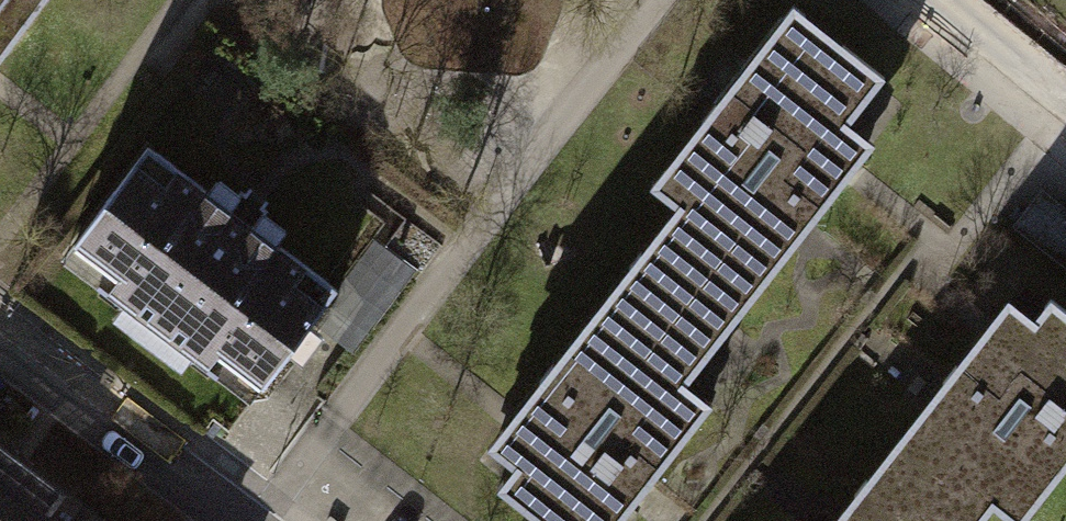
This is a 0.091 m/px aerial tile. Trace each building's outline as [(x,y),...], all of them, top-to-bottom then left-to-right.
[(38,0),(0,0),(0,50),(38,0)] [(384,6),(397,54),(405,61),(414,64),(515,62),(526,56),(533,48),(539,0),(384,0),(384,6)] [(785,0),(780,0),(694,112),(636,187),(662,207),(624,255),(721,331),(836,182),(846,169),(868,141),(844,123),(882,74),(785,0)] [(148,151),(74,249),(110,276),(97,293),(147,331),(138,343),(181,376),(190,363),(215,382),(228,365),(262,390),(288,356),(302,367),(321,341),(307,331),(336,293),(275,247),(285,234),(264,219),(252,236),(239,226),(227,217),(240,201),(218,184),(208,197),(148,151)] [(624,255),(502,408),(471,447),(498,468),(484,487),(527,520),(610,520),(703,404),(678,384),(721,331),(624,255)] [(1041,289),(1021,314),(1000,297),(984,317),(970,334),(849,484),(896,520),(976,520),(983,512),(994,520),(1021,520),(1065,465),(1065,309),(1041,289)] [(81,512),(0,451),(0,520),(74,520),(81,512)] [(849,484),(820,520),(896,520),(849,484)] [(74,520),(94,520),(81,512),(74,520)] [(784,512),(777,520),(795,520),(784,512)]
